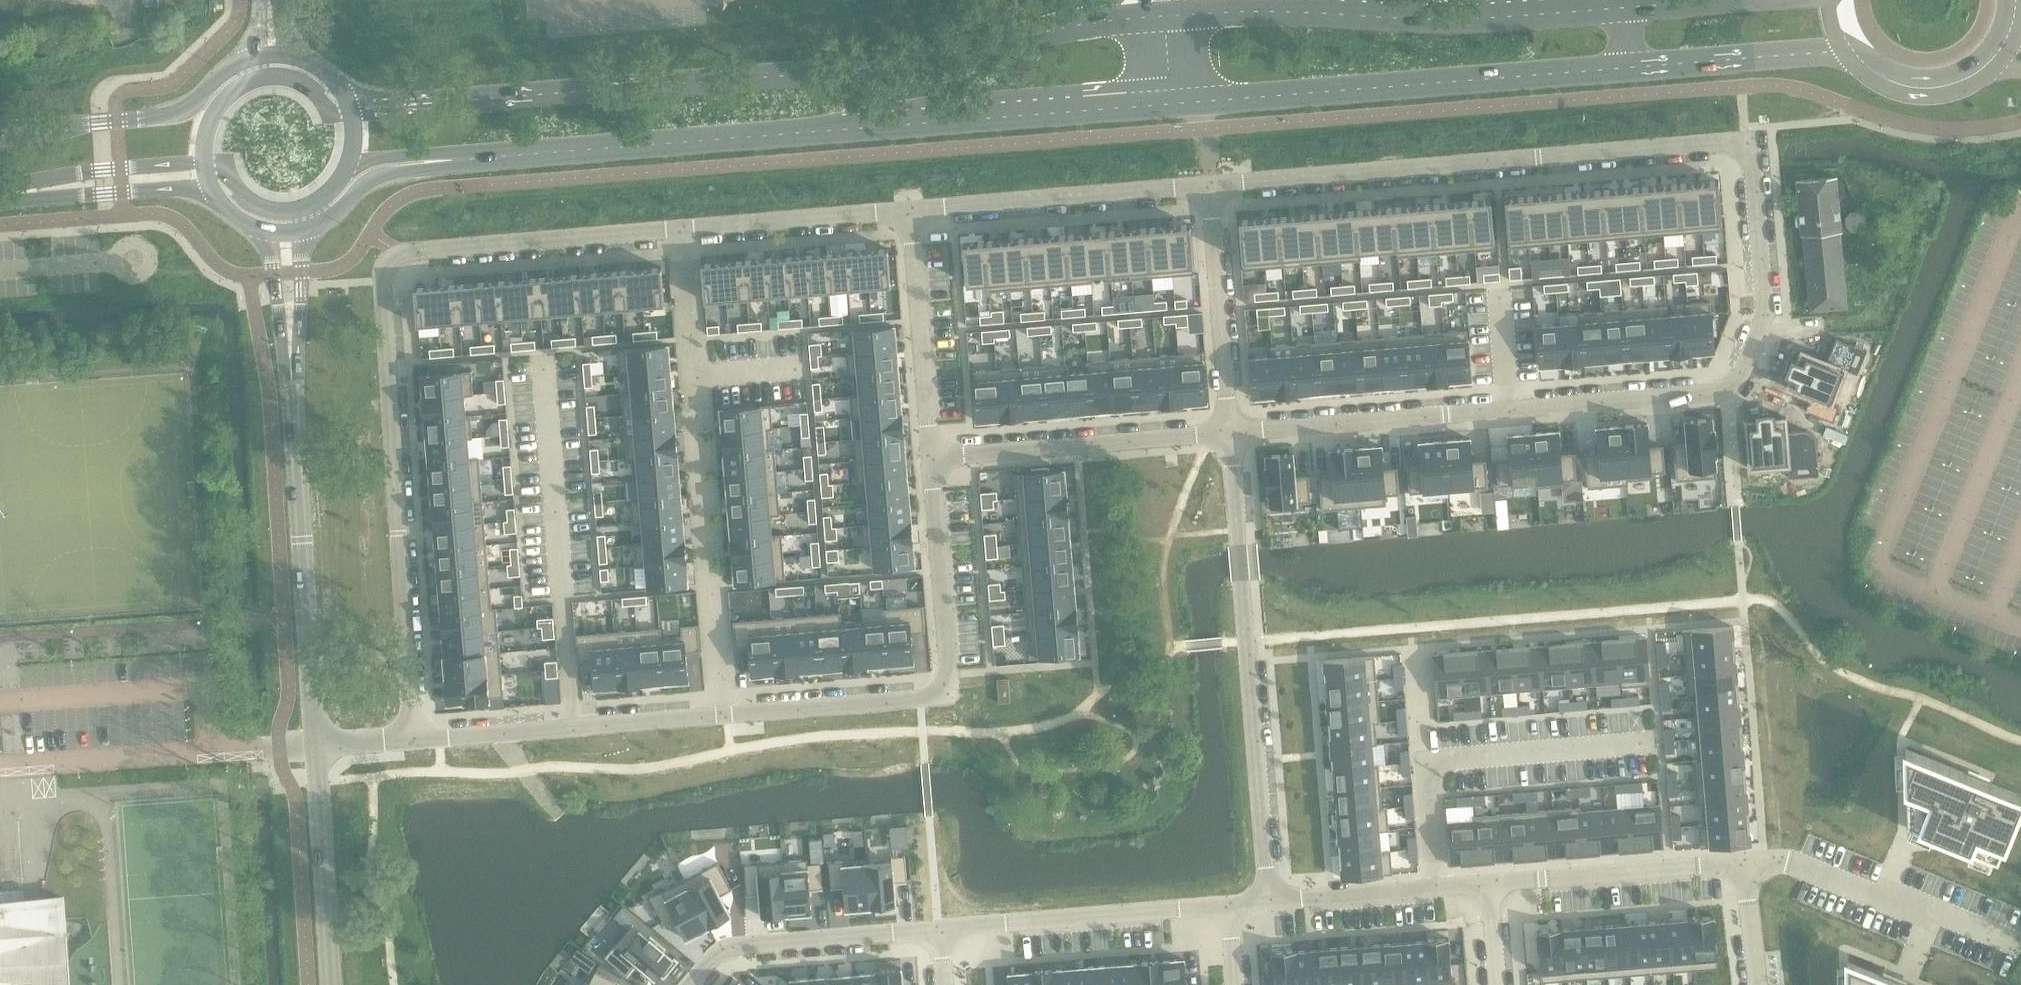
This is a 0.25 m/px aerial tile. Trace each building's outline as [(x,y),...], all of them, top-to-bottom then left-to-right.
[(1797,216),(1796,216),(1797,221),(1797,226),(1801,228),(1802,235),(1803,235),(1811,311),(1848,308),(1840,232),(1842,232),(1837,178),(1797,181),(1799,197),(1800,214),(1798,215),(1797,216)] [(1719,181),(1699,182),(1703,232),(1723,231),(1719,181)] [(1699,182),(1680,184),(1684,234),(1703,232),(1699,182)] [(1680,184),(1660,186),(1665,236),(1684,234),(1680,184)] [(1660,186),(1641,187),(1645,237),(1665,236),(1660,186)] [(1641,187),(1622,189),(1626,239),(1645,237),(1641,187)] [(1622,189),(1603,191),(1607,240),(1626,239),(1622,189)] [(1603,191),(1584,192),(1588,242),(1607,240),(1603,191)] [(1584,192),(1565,194),(1569,244),(1588,242),(1584,192)] [(1565,194),(1546,195),(1550,245),(1569,244),(1565,194)] [(1546,195),(1527,197),(1531,247),(1550,245),(1546,195)] [(1527,197),(1506,199),(1510,249),(1531,247),(1527,197)] [(1492,200),(1471,202),(1475,251),(1496,250),(1492,200)] [(1471,202),(1452,203),(1456,253),(1475,251),(1471,202)] [(1452,203),(1433,205),(1437,255),(1456,253),(1452,203)] [(1433,205),(1414,206),(1418,256),(1437,255),(1433,205)] [(1414,206),(1395,208),(1399,258),(1418,256),(1414,206)] [(1395,208),(1376,210),(1379,250),(1397,248),(1398,258),(1399,258),(1395,208)] [(1376,210),(1357,211),(1361,261),(1362,261),(1361,251),(1379,250),(1376,210)] [(1357,211),(1337,213),(1342,263),(1361,261),(1357,211)] [(1852,212),(1847,219),(1847,226),(1854,232),(1861,231),(1867,225),(1866,217),(1860,212),(1852,212)] [(1337,213),(1318,214),(1322,264),(1342,263),(1337,213)] [(1318,214),(1299,216),(1303,266),(1322,264),(1318,214)] [(1299,216),(1280,217),(1284,267),(1303,266),(1299,216)] [(1280,217),(1261,219),(1265,269),(1284,267),(1280,217)] [(1261,219),(1240,221),(1244,271),(1265,269),(1261,219)] [(1191,225),(1169,227),(1173,272),(1174,272),(1174,267),(1195,265),(1191,225)] [(1169,227),(1149,228),(1153,278),(1154,278),(1154,273),(1173,272),(1169,227)] [(1149,228),(1129,230),(1133,280),(1153,278),(1149,228)] [(1129,230),(1108,232),(1112,282),(1133,280),(1129,230)] [(1108,232),(1088,234),(1092,283),(1093,283),(1093,274),(1110,272),(1111,282),(1112,282),(1108,232)] [(1088,234),(1068,235),(1072,285),(1092,283),(1088,234)] [(1068,235),(1047,237),(1051,287),(1072,285),(1068,235)] [(1047,237),(1027,239),(1031,289),(1051,287),(1047,237)] [(1027,239),(1007,240),(1011,290),(1031,289),(1027,239)] [(1007,240),(986,242),(991,292),(1011,290),(1007,240)] [(986,242),(964,244),(968,289),(989,287),(989,292),(991,292),(986,242)] [(888,249),(867,251),(870,288),(892,286),(888,249)] [(867,251),(846,253),(849,290),(870,288),(867,251)] [(846,253),(826,254),(829,291),(849,290),(846,253)] [(826,254),(806,256),(809,293),(829,291),(826,254)] [(1717,255),(1705,256),(1706,264),(1718,263),(1717,255)] [(806,256),(785,258),(788,295),(809,293),(806,256)] [(1705,256),(1693,257),(1694,265),(1706,264),(1705,256)] [(785,258),(765,259),(768,296),(788,295),(785,258)] [(765,259),(745,261),(748,298),(768,296),(765,259)] [(1667,259),(1655,260),(1655,269),(1667,268),(1667,259)] [(1679,259),(1667,259),(1667,268),(1679,267),(1679,259)] [(745,261),(724,263),(727,300),(748,298),(745,261)] [(1641,262),(1628,263),(1629,271),(1641,270),(1641,262)] [(724,263),(703,265),(706,302),(727,300),(724,263)] [(1628,263),(1617,264),(1617,272),(1629,271),(1628,263)] [(1602,265),(1590,266),(1591,274),(1603,273),(1602,265)] [(1590,266),(1578,267),(1579,275),(1591,274),(1590,266)] [(1522,267),(1510,268),(1511,281),(1523,280),(1522,267)] [(662,268),(640,270),(644,307),(665,305),(662,268)] [(1564,268),(1552,269),(1552,277),(1565,276),(1564,268)] [(1552,269),(1540,270),(1540,278),(1552,277),(1552,269)] [(640,270),(620,271),(623,308),(644,307),(640,270)] [(620,271),(600,273),(603,310),(623,308),(620,271)] [(600,273),(579,275),(583,312),(603,310),(600,273)] [(1500,273),(1484,274),(1485,283),(1501,281),(1500,273)] [(1698,273),(1686,274),(1686,282),(1687,286),(1699,285),(1698,273)] [(1686,274),(1674,275),(1675,283),(1686,282),(1686,274)] [(579,275),(559,277),(562,313),(583,312),(579,275)] [(1471,276),(1458,277),(1459,285),(1471,284),(1471,276)] [(1655,276),(1643,277),(1643,285),(1655,284),(1655,276)] [(559,277),(539,278),(542,315),(562,313),(559,277)] [(1458,277),(1446,278),(1447,286),(1459,285),(1458,277)] [(1643,277),(1631,278),(1631,286),(1643,285),(1643,277)] [(539,278),(518,280),(522,317),(542,315),(539,278)] [(1432,279),(1420,280),(1421,288),(1433,287),(1432,279)] [(518,280),(498,282),(501,319),(522,317),(518,280)] [(1420,280),(1408,281),(1409,289),(1421,288),(1420,280)] [(1612,280),(1600,281),(1600,289),(1612,288),(1612,280)] [(1600,281),(1588,282),(1588,290),(1600,289),(1600,281)] [(498,282),(478,283),(481,320),(501,319),(498,282)] [(1394,282),(1382,283),(1382,291),(1395,290),(1394,282)] [(478,283),(457,285),(461,322),(481,320),(478,283)] [(1382,283),(1370,284),(1370,292),(1382,291),(1382,283)] [(1569,283),(1557,284),(1557,293),(1569,292),(1569,283)] [(1557,284),(1544,285),(1545,294),(1557,293),(1557,284)] [(457,285),(437,287),(440,324),(461,322),(457,285)] [(1356,285),(1343,286),(1344,294),(1356,293),(1356,285)] [(1343,286),(1331,287),(1332,295),(1344,294),(1343,286)] [(437,287),(415,289),(418,326),(440,324),(437,287)] [(1317,289),(1305,290),(1306,298),(1318,297),(1317,289)] [(1305,290),(1293,291),(1294,299),(1306,298),(1305,290)] [(1279,292),(1267,293),(1268,301),(1280,300),(1279,292)] [(1267,293),(1255,294),(1256,302),(1268,301),(1267,293)] [(1453,293),(1441,294),(1442,302),(1454,301),(1453,293)] [(1441,294),(1429,295),(1430,307),(1443,306),(1442,302),(1441,294)] [(1411,297),(1399,298),(1399,306),(1411,305),(1411,297)] [(1399,298),(1386,299),(1387,307),(1399,306),(1399,298)] [(1188,300),(1176,301),(1176,309),(1188,308),(1188,300)] [(1367,300),(1355,301),(1356,309),(1368,308),(1367,300)] [(1355,301),(1343,302),(1344,310),(1356,309),(1355,301)] [(1167,302),(1155,303),(1156,311),(1168,310),(1167,302)] [(1711,302),(1688,304),(1692,354),(1694,354),(1715,352),(1714,336),(1718,336),(1716,319),(1712,319),(1711,302)] [(1155,303),(1143,304),(1144,312),(1156,311),(1155,303)] [(1328,303),(1314,305),(1315,313),(1329,311),(1328,303)] [(1668,306),(1667,306),(1671,356),(1692,354),(1688,304),(1687,304),(1688,314),(1669,316),(1668,306)] [(1126,305),(1114,306),(1115,314),(1127,313),(1126,305)] [(1314,305),(1300,306),(1301,314),(1315,313),(1314,305)] [(1114,306),(1102,307),(1103,315),(1115,314),(1114,306)] [(1667,306),(1645,308),(1649,358),(1670,356),(1671,356),(1667,306)] [(1285,307),(1271,308),(1272,316),(1286,315),(1285,307)] [(1086,308),(1074,309),(1074,317),(1087,316),(1086,308)] [(1271,308),(1257,309),(1258,317),(1272,316),(1271,308)] [(1645,308),(1624,310),(1628,360),(1638,359),(1638,358),(1649,358),(1645,308)] [(1074,309),(1062,310),(1062,318),(1074,317),(1074,309)] [(1624,310),(1602,312),(1606,361),(1618,360),(1618,361),(1628,360),(1624,310)] [(1004,311),(992,312),(992,316),(993,324),(1005,323),(1004,311)] [(1045,312),(1033,313),(1034,321),(1046,320),(1045,312)] [(1602,312),(1581,313),(1585,363),(1586,363),(1606,361),(1602,312)] [(884,313),(872,314),(873,322),(885,321),(884,313)] [(1033,313),(1021,314),(1022,322),(1034,321),(1033,313)] [(1580,323),(1560,325),(1563,365),(1585,363),(1581,313),(1579,313),(1580,323)] [(872,314),(860,315),(861,323),(873,322),(872,314)] [(1188,315),(1176,316),(1177,324),(1177,328),(1189,327),(1188,315)] [(844,316),(832,317),(832,325),(844,324),(844,316)] [(992,316),(980,317),(981,325),(993,324),(992,316)] [(1176,316),(1164,317),(1165,325),(1177,324),(1176,316)] [(832,317),(820,318),(820,326),(832,325),(832,317)] [(1143,318),(1131,319),(1131,327),(1143,326),(1143,318)] [(803,319),(791,320),(791,328),(804,327),(803,319)] [(1131,319),(1119,320),(1119,328),(1131,327),(1131,319)] [(791,320),(779,321),(779,329),(791,328),(791,320)] [(1097,322),(1085,323),(1086,331),(1098,330),(1097,322)] [(750,323),(738,324),(739,333),(751,332),(750,323)] [(762,323),(750,323),(751,332),(763,331),(762,323)] [(1085,323),(1073,324),(1074,332),(1086,331),(1085,323)] [(1560,325),(1537,327),(1540,367),(1562,365),(1563,365),(1560,325)] [(720,326),(708,327),(708,335),(720,334),(720,326)] [(1052,326),(1040,327),(1040,335),(1052,334),(1052,326)] [(852,352),(847,353),(847,354),(897,350),(895,327),(850,331),(852,352)] [(1040,327),(1028,328),(1028,336),(1040,335),(1040,327)] [(1010,329),(995,331),(995,339),(1011,337),(1010,329)] [(658,331),(646,332),(646,340),(658,339),(658,331)] [(995,331),(982,332),(983,344),(996,343),(995,339),(995,331)] [(1468,331),(1445,333),(1449,383),(1450,383),(1450,382),(1472,380),(1468,331)] [(646,332),(634,333),(634,341),(646,340),(646,332)] [(1445,333),(1423,334),(1427,384),(1449,383),(1445,333)] [(1423,334),(1402,336),(1406,386),(1426,384),(1426,385),(1427,384),(1423,334)] [(617,335),(605,336),(606,344),(618,343),(617,335)] [(605,336),(593,337),(594,345),(606,344),(605,336)] [(1402,336),(1380,338),(1384,388),(1406,386),(1402,336)] [(576,338),(564,339),(565,347),(577,346),(576,338)] [(1380,338),(1359,340),(1363,390),(1373,389),(1384,388),(1380,338)] [(564,339),(552,340),(553,348),(565,347),(564,339)] [(1359,340),(1337,342),(1341,391),(1353,390),(1353,391),(1363,390),(1359,340)] [(536,341),(524,342),(524,351),(536,350),(536,341)] [(524,342),(512,343),(512,352),(524,351),(524,342)] [(1337,342),(1316,343),(1320,393),(1341,391),(1337,342)] [(1316,343),(1294,345),(1298,395),(1300,395),(1320,393),(1316,343)] [(822,344),(810,345),(811,357),(819,356),(823,356),(822,344)] [(495,345),(483,346),(484,354),(496,353),(495,345)] [(1294,345),(1273,347),(1277,397),(1298,395),(1294,345)] [(483,346),(471,347),(472,355),(484,354),(483,346)] [(668,346),(619,350),(621,373),(670,369),(668,346)] [(1272,357),(1251,358),(1254,398),(1275,397),(1276,397),(1277,397),(1273,347),(1271,347),(1272,357)] [(454,348),(442,349),(443,357),(455,356),(454,348)] [(442,349),(430,350),(431,358),(443,357),(442,349)] [(897,350),(847,354),(849,375),(899,371),(898,361),(897,350)] [(1790,377),(1785,389),(1830,406),(1835,395),(1841,381),(1840,381),(1845,370),(1800,352),(1796,363),(1792,361),(1791,363),(1790,363),(1786,373),(1787,374),(1786,376),(1790,377)] [(1203,353),(1179,355),(1184,405),(1185,405),(1185,404),(1207,403),(1203,353)] [(1179,355),(1157,357),(1161,407),(1184,405),(1179,355)] [(819,356),(811,357),(812,369),(820,368),(819,356)] [(1157,357),(1134,359),(1138,408),(1160,406),(1160,407),(1161,407),(1157,357)] [(1134,359),(1111,360),(1115,410),(1138,408),(1134,359)] [(1111,360),(1088,362),(1093,412),(1103,412),(1103,411),(1115,410),(1111,360)] [(1067,364),(1066,364),(1070,414),(1083,413),(1093,412),(1088,362),(1087,362),(1088,372),(1068,374),(1067,364)] [(592,363),(584,364),(585,376),(593,375),(592,363)] [(1066,364),(1043,366),(1047,416),(1070,414),(1066,364)] [(1043,366),(1020,368),(1024,418),(1026,418),(1047,416),(1043,366)] [(1020,368),(998,370),(1002,420),(1024,418),(1020,368)] [(670,369),(621,373),(621,374),(626,374),(627,393),(622,393),(622,394),(673,390),(672,380),(671,380),(670,369)] [(998,370),(974,372),(978,422),(1000,420),(1002,420),(998,370)] [(899,371),(849,375),(849,377),(854,376),(855,395),(851,396),(851,397),(900,393),(899,381),(900,381),(899,371)] [(472,372),(423,376),(424,399),(474,394),(472,372)] [(593,375),(585,376),(586,388),(594,387),(593,375)] [(505,380),(497,381),(498,393),(506,392),(505,380)] [(821,383),(813,384),(814,400),(823,399),(821,383)] [(673,390),(622,394),(624,416),(674,412),(673,400),(673,390)] [(506,392),(498,393),(499,405),(507,404),(506,392)] [(900,393),(851,397),(853,418),(902,414),(902,413),(900,393)] [(474,394),(424,399),(426,420),(471,416),(471,415),(467,416),(465,397),(474,396),(474,394)] [(823,399),(814,400),(815,412),(824,411),(823,399)] [(772,405),(722,409),(724,431),(723,431),(723,432),(773,428),(772,405)] [(595,406),(587,407),(588,419),(596,418),(595,406)] [(674,412),(624,416),(626,437),(676,433),(676,432),(674,412)] [(809,413),(801,414),(802,426),(810,425),(809,413)] [(902,414),(853,418),(854,440),(904,436),(902,414)] [(1757,420),(1746,421),(1749,469),(1789,466),(1785,418),(1773,419),(1773,414),(1770,414),(1759,415),(1757,416),(1757,420)] [(471,416),(426,420),(428,442),(473,438),(471,416)] [(596,418),(588,419),(590,435),(598,434),(596,418)] [(508,419),(500,420),(501,436),(509,435),(508,419)] [(1688,445),(1674,446),(1677,482),(1718,478),(1716,457),(1717,457),(1715,431),(1714,431),(1713,419),(1686,421),(1688,445)] [(1648,424),(1623,426),(1628,486),(1629,486),(1629,481),(1652,479),(1652,474),(1666,473),(1664,447),(1650,448),(1648,424)] [(810,425),(802,426),(803,438),(811,437),(810,425)] [(825,426),(817,427),(818,443),(826,442),(825,426)] [(1599,452),(1585,453),(1589,489),(1628,486),(1623,426),(1621,426),(1621,427),(1597,429),(1599,452)] [(773,428),(723,432),(725,454),(775,450),(775,448),(770,449),(769,430),(774,429),(773,428)] [(1545,433),(1534,434),(1538,488),(1564,486),(1563,481),(1577,480),(1575,454),(1561,455),(1559,432),(1545,433)] [(676,433),(626,437),(628,459),(678,455),(676,433)] [(1511,459),(1497,461),(1499,487),(1537,484),(1537,488),(1538,488),(1534,434),(1523,434),(1523,435),(1509,436),(1511,459)] [(509,435),(501,436),(502,448),(510,447),(509,435)] [(904,436),(854,440),(856,461),(906,457),(904,437),(904,436)] [(473,438),(428,442),(430,463),(480,459),(479,458),(470,459),(469,440),(473,439),(473,438)] [(1471,439),(1445,441),(1450,491),(1489,488),(1486,461),(1473,463),(1471,439)] [(1422,467),(1408,468),(1410,494),(1450,491),(1445,441),(1420,443),(1422,467)] [(826,442),(818,443),(819,455),(827,454),(826,442)] [(1358,448),(1357,448),(1362,508),(1387,506),(1386,496),(1400,495),(1398,469),(1384,470),(1382,447),(1358,449),(1358,448)] [(1334,474),(1320,475),(1323,511),(1362,508),(1357,448),(1332,451),(1334,474)] [(599,449),(591,450),(592,462),(600,461),(599,449)] [(775,450),(725,454),(725,455),(726,455),(727,475),(777,471),(775,450)] [(1268,468),(1267,468),(1269,494),(1270,494),(1271,506),(1311,503),(1309,476),(1295,477),(1293,454),(1267,456),(1268,468)] [(678,455),(628,459),(628,460),(633,460),(634,480),(679,476),(678,456),(678,455)] [(812,456),(804,457),(805,469),(813,468),(812,456)] [(906,457),(856,461),(858,483),(908,479),(907,469),(906,457)] [(480,459),(430,463),(431,485),(481,481),(480,459)] [(600,461),(592,462),(593,474),(601,473),(600,461)] [(512,466),(504,467),(505,479),(513,478),(512,466)] [(813,468),(805,469),(806,481),(814,480),(813,468)] [(1032,473),(1015,475),(1017,499),(1067,495),(1067,493),(1066,493),(1065,471),(1048,472),(1048,469),(1032,470),(1032,473)] [(1200,472),(1201,493),(1225,492),(1223,470),(1200,472)] [(777,471),(727,475),(728,487),(729,497),(779,493),(777,471)] [(829,473),(821,474),(821,486),(830,485),(829,473)] [(641,500),(631,501),(631,502),(682,498),(681,488),(680,488),(679,476),(634,480),(635,481),(639,481),(641,500)] [(513,478),(505,479),(506,495),(514,494),(513,478)] [(908,479),(858,483),(858,484),(863,484),(865,504),(909,500),(908,489),(909,489),(908,479)] [(481,481),(431,485),(433,506),(483,502),(481,481)] [(830,485),(821,486),(823,498),(835,497),(834,485),(830,485)] [(603,492),(594,493),(595,505),(604,504),(603,492)] [(998,492),(981,494),(982,502),(994,501),(998,501),(998,492)] [(779,493),(729,497),(730,507),(731,518),(781,514),(779,493)] [(1067,495),(1017,499),(1019,522),(1069,517),(1067,495)] [(682,498),(631,502),(633,523),(683,519),(682,508),(682,498)] [(816,499),(808,500),(809,512),(817,511),(816,499)] [(871,524),(861,525),(862,526),(912,522),(911,521),(909,500),(865,504),(865,505),(869,505),(871,524)] [(994,501),(982,502),(983,510),(995,509),(994,501)] [(483,502),(433,506),(435,528),(485,524),(483,502)] [(604,504),(595,505),(596,517),(605,516),(604,504)] [(515,509),(507,510),(508,521),(516,521),(515,509)] [(817,511),(809,512),(810,524),(818,523),(817,511)] [(781,514),(731,518),(733,539),(732,539),(732,540),(782,536),(782,535),(773,535),(771,516),(781,516),(781,514)] [(832,516),(824,517),(825,529),(833,528),(832,516)] [(1069,517),(1019,522),(1021,544),(1070,540),(1069,519),(1069,517)] [(683,519),(633,523),(633,525),(643,524),(645,543),(635,544),(635,545),(685,541),(685,540),(683,519)] [(508,521),(504,522),(505,534),(518,533),(516,521),(508,521)] [(912,522),(862,526),(863,548),(913,543),(912,522)] [(485,524),(435,528),(437,549),(486,545),(485,524)] [(833,528),(825,529),(826,541),(838,540),(837,528),(833,528)] [(997,534),(985,535),(986,547),(998,546),(997,534)] [(606,535),(598,536),(599,548),(607,547),(606,535)] [(782,536),(732,540),(734,562),(784,557),(782,536)] [(1070,540),(1021,544),(1023,567),(1073,563),(1072,552),(1071,552),(1070,540)] [(685,541),(635,545),(637,566),(687,562),(685,541)] [(820,542),(811,543),(812,555),(821,554),(820,542)] [(913,543),(863,548),(863,549),(873,548),(875,570),(915,566),(913,545),(913,543)] [(486,545),(437,549),(438,571),(488,567),(486,545)] [(998,546),(986,547),(987,559),(999,558),(998,546)] [(607,547),(599,548),(600,564),(609,563),(607,547)] [(519,548),(511,549),(512,565),(520,564),(519,548)] [(839,550),(827,551),(828,563),(840,562),(839,550)] [(821,554),(812,555),(813,567),(822,566),(821,554)] [(784,557),(734,562),(734,563),(735,563),(737,584),(786,580),(784,557)] [(687,562),(637,566),(637,568),(647,567),(648,588),(688,585),(687,564),(687,562)] [(1073,563),(1023,567),(1025,590),(1074,586),(1073,573),(1073,563)] [(512,565),(508,565),(509,577),(521,576),(520,564),(512,565)] [(488,567),(438,571),(440,592),(490,588),(488,567)] [(609,569),(601,569),(602,582),(610,581),(609,569)] [(883,580),(871,581),(872,589),(884,588),(883,580)] [(850,583),(838,584),(839,596),(851,595),(850,583)] [(838,584),(826,585),(826,593),(838,592),(838,596),(839,596),(838,584)] [(1001,584),(989,585),(990,593),(1002,591),(1001,584)] [(804,586),(792,587),(793,595),(805,594),(804,586)] [(1074,586),(1025,590),(1026,613),(1076,608),(1076,607),(1074,586)] [(792,587),(776,588),(777,597),(793,595),(792,587)] [(490,588),(440,592),(442,614),(497,609),(497,608),(492,609),(490,588)] [(1002,591),(990,593),(990,601),(1007,599),(1006,591),(1002,591)] [(523,595),(515,596),(516,608),(524,607),(523,595)] [(647,596),(635,597),(636,606),(648,605),(647,596)] [(635,597),(623,598),(624,606),(636,606),(635,597)] [(924,607),(886,610),(890,664),(914,662),(912,634),(926,633),(924,607)] [(1076,608),(1026,613),(1028,635),(1078,631),(1076,608)] [(497,609),(442,614),(443,635),(499,631),(497,609)] [(885,619),(864,621),(868,666),(869,666),(890,664),(886,610),(884,610),(885,619)] [(842,613),(840,614),(845,668),(868,666),(864,621),(842,623),(842,613)] [(840,614),(818,615),(822,670),(844,668),(845,668),(840,614)] [(818,615),(795,617),(799,672),(801,672),(822,670),(818,615)] [(795,617),(772,619),(777,674),(799,672),(795,617)] [(554,619),(538,620),(539,628),(543,628),(555,627),(554,619)] [(772,619),(734,622),(736,649),(750,648),(753,676),(775,674),(777,674),(772,619)] [(662,628),(661,629),(665,683),(689,681),(687,653),(701,652),(698,625),(682,627),(682,636),(663,638),(662,628)] [(1005,625),(993,626),(993,636),(1006,635),(1005,625)] [(555,627),(543,628),(543,640),(556,639),(555,627)] [(1734,627),(1683,631),(1685,654),(1736,650),(1734,627)] [(661,629),(638,630),(642,685),(644,685),(665,683),(661,629)] [(638,630),(615,632),(620,687),(642,685),(638,630)] [(499,631),(443,635),(445,657),(501,653),(499,631)] [(1078,631),(1028,635),(1030,659),(1048,658),(1048,661),(1064,660),(1064,656),(1080,655),(1078,632),(1078,631)] [(615,632),(577,635),(579,662),(593,661),(596,689),(618,687),(620,687),(615,632)] [(1006,635),(993,636),(994,646),(1006,645),(1006,635)] [(1646,638),(1619,640),(1623,687),(1650,685),(1646,638)] [(1619,640),(1593,643),(1596,685),(1622,683),(1622,687),(1623,687),(1619,640)] [(1593,643),(1566,645),(1570,687),(1596,685),(1593,643)] [(1666,643),(1658,644),(1659,656),(1667,655),(1666,643)] [(1566,645),(1540,647),(1544,689),(1570,687),(1566,645)] [(1540,647),(1514,649),(1517,691),(1544,689),(1540,647)] [(1514,649),(1487,651),(1491,694),(1517,691),(1514,649)] [(1736,650),(1685,654),(1687,675),(1738,671),(1736,650)] [(1487,651),(1461,653),(1465,696),(1491,694),(1487,651)] [(501,653),(445,657),(447,679),(502,674),(501,653)] [(1461,653),(1434,656),(1437,698),(1465,696),(1461,653)] [(1667,655),(1659,656),(1660,668),(1668,667),(1667,655)] [(1375,657),(1324,661),(1326,684),(1377,679),(1375,657)] [(558,662),(545,663),(546,671),(558,670),(558,662)] [(1402,665),(1394,666),(1395,678),(1403,677),(1402,665)] [(558,670),(546,671),(546,679),(559,678),(558,670)] [(1738,671),(1687,675),(1689,697),(1739,693),(1738,671)] [(502,674),(447,679),(449,702),(466,700),(466,702),(490,700),(490,698),(504,697),(502,674)] [(1403,677),(1395,678),(1396,690),(1404,689),(1403,677)] [(1009,679),(998,680),(1000,703),(1011,702),(1009,679)] [(1377,679),(1326,684),(1328,705),(1379,701),(1377,679)] [(1669,682),(1661,683),(1662,699),(1670,698),(1669,682)] [(1739,693),(1689,697),(1689,698),(1693,697),(1695,718),(1741,714),(1739,693)] [(1640,697),(1624,698),(1624,706),(1640,705),(1640,697)] [(1624,698),(1612,699),(1613,707),(1624,706),(1624,698)] [(1670,698),(1662,699),(1663,711),(1671,710),(1670,698)] [(1379,701),(1328,705),(1330,727),(1381,722),(1379,701)] [(1587,701),(1571,703),(1572,711),(1588,709),(1587,701)] [(1571,703),(1559,704),(1560,712),(1572,711),(1571,703)] [(1530,706),(1519,707),(1519,715),(1531,714),(1530,706)] [(1519,707),(1503,708),(1503,716),(1519,715),(1519,707)] [(1406,709),(1398,709),(1399,721),(1407,720),(1406,709)] [(1482,710),(1466,711),(1467,719),(1482,718),(1482,710)] [(1466,711),(1454,712),(1455,720),(1467,719),(1466,711)] [(1741,714),(1695,718),(1697,739),(1743,736),(1741,714)] [(1407,720),(1399,721),(1400,737),(1408,736),(1407,720)] [(1381,722),(1330,727),(1332,748),(1378,744),(1376,724),(1381,723),(1381,722)] [(1673,730),(1665,730),(1666,742),(1674,741),(1673,730)] [(1699,760),(1694,760),(1694,761),(1745,757),(1743,736),(1697,739),(1699,760)] [(1674,741),(1666,742),(1667,754),(1675,753),(1674,741)] [(1378,744),(1332,748),(1333,770),(1379,766),(1379,765),(1375,765),(1373,746),(1378,745),(1378,744)] [(1965,773),(1906,749),(1907,818),(1938,830),(1955,837),(1956,837),(1997,854),(2020,795),(1992,784),(1990,783),(1968,774),(1965,773)] [(1409,752),(1401,752),(1402,764),(1410,763),(1409,752)] [(1745,757),(1694,761),(1696,783),(1747,779),(1745,757)] [(1410,763),(1402,764),(1403,776),(1411,775),(1410,763)] [(1379,766),(1333,770),(1335,791),(1381,787),(1379,766)] [(1677,773),(1668,773),(1669,785),(1678,784),(1677,773)] [(1747,779),(1696,783),(1697,804),(1748,800),(1747,779)] [(1643,783),(1631,784),(1632,792),(1644,791),(1643,783)] [(1631,784),(1615,786),(1616,794),(1632,792),(1631,784)] [(1678,784),(1669,785),(1670,797),(1679,796),(1678,784)] [(1381,787),(1335,791),(1337,813),(1388,809),(1388,808),(1383,808),(1381,787)] [(1590,788),(1578,789),(1579,797),(1591,796),(1590,788)] [(1578,789),(1567,790),(1567,798),(1579,797),(1578,789)] [(1538,792),(1526,793),(1526,801),(1538,800),(1538,792)] [(1526,793),(1514,794),(1515,802),(1526,801),(1526,793)] [(1413,795),(1405,795),(1406,807),(1414,806),(1413,795)] [(1485,796),(1473,797),(1474,806),(1486,805),(1485,796)] [(1473,797),(1457,799),(1458,807),(1474,806),(1473,797)] [(1748,800),(1697,804),(1698,805),(1702,805),(1704,825),(1699,825),(1699,826),(1750,822),(1748,800)] [(1414,806),(1406,807),(1407,819),(1415,818),(1414,806)] [(1660,806),(1633,808),(1637,851),(1664,848),(1660,806)] [(1580,808),(1554,810),(1558,857),(1584,855),(1580,808)] [(1581,808),(1580,808),(1584,855),(1610,853),(1607,811),(1581,813),(1581,808)] [(1633,808),(1607,811),(1610,853),(1637,851),(1633,808)] [(1388,809),(1337,813),(1339,834),(1390,830),(1388,809)] [(1554,810),(1527,812),(1531,859),(1558,857),(1554,810)] [(1527,812),(1501,814),(1505,862),(1531,859),(1527,812)] [(1501,814),(1475,817),(1479,864),(1505,862),(1501,814)] [(1680,816),(1672,816),(1673,828),(1681,828),(1680,816)] [(1474,822),(1448,824),(1451,866),(1479,864),(1475,817),(1474,817),(1474,822)] [(1750,822),(1699,826),(1701,849),(1752,844),(1750,822)] [(1681,828),(1673,828),(1674,840),(1682,839),(1681,828)] [(1390,830),(1339,834),(1341,856),(1391,852),(1391,851),(1382,851),(1380,832),(1390,831),(1390,830)] [(1417,838),(1408,838),(1409,850),(1418,850),(1417,838)] [(1418,850),(1409,850),(1410,862),(1419,861),(1418,850)] [(1391,852),(1341,856),(1342,878),(1393,874),(1391,852)] [(892,862),(868,864),(872,908),(897,906),(895,883),(908,882),(906,856),(892,857),(892,862)] [(808,860),(783,862),(788,915),(813,913),(811,890),(824,889),(822,863),(809,864),(808,860)] [(843,861),(829,863),(831,888),(845,887),(847,910),(872,908),(868,864),(844,866),(843,861)] [(783,862),(745,865),(748,895),(761,894),(763,917),(788,915),(783,862)] [(718,863),(684,880),(709,928),(731,916),(721,896),(732,889),(718,863)] [(684,880),(650,898),(664,925),(676,919),(687,940),(709,928),(684,880)] [(0,908),(0,966),(67,961),(63,897),(62,897),(41,905),(0,908)] [(1715,917),(1691,919),(1695,970),(1719,968),(1715,917)] [(1690,920),(1669,921),(1674,972),(1695,970),(1691,919),(1690,919),(1690,920)] [(1669,921),(1648,923),(1652,974),(1674,972),(1669,921)] [(1648,923),(1626,925),(1631,976),(1652,974),(1648,923)] [(632,924),(605,958),(627,976),(638,963),(657,979),(661,974),(665,977),(677,962),(664,950),(665,949),(652,938),(651,940),(632,924)] [(1626,925),(1605,927),(1609,977),(1631,976),(1626,925)] [(1605,927),(1583,928),(1588,979),(1609,977),(1605,927)] [(1563,929),(1562,929),(1566,981),(1588,979),(1583,928),(1563,930),(1563,929)] [(1562,929),(1538,931),(1542,983),(1566,981),(1562,929)] [(1426,941),(1429,984),(1453,984),(1449,939),(1426,941)] [(1404,943),(1408,984),(1429,984),(1426,941),(1425,941),(1425,942),(1404,943)] [(1383,945),(1386,984),(1408,984),(1404,943),(1383,945)] [(1361,947),(1364,984),(1386,984),(1383,945),(1361,947)] [(1340,949),(1343,984),(1364,984),(1361,947),(1340,949)] [(1318,950),(1321,984),(1343,984),(1340,949),(1318,950)] [(1297,951),(1299,984),(1321,984),(1318,950),(1298,952),(1298,951),(1297,951)] [(1265,977),(1266,984),(1299,984),(1297,951),(1273,953),(1275,977),(1265,977)] [(1162,961),(1164,984),(1187,984),(1185,960),(1163,962),(1163,961),(1162,961)] [(1140,963),(1142,984),(1164,984),(1162,961),(1140,963)] [(1119,965),(1120,984),(1142,984),(1140,963),(1139,963),(1139,964),(1119,965)] [(1848,963),(1849,984),(1904,984),(1896,982),(1848,963)] [(1097,967),(1099,984),(1120,984),(1119,965),(1107,966),(1097,967)] [(1076,969),(1077,984),(1099,984),(1097,967),(1087,968),(1076,969)] [(878,970),(879,984),(903,984),(902,968),(878,970)] [(1054,970),(1055,984),(1077,984),(1076,969),(1056,971),(1055,970),(1054,970)] [(857,974),(857,984),(879,984),(878,970),(877,970),(877,973),(857,974)] [(1033,972),(1034,984),(1055,984),(1054,970),(1033,972)] [(584,984),(618,984),(619,983),(596,972),(590,984),(586,982),(584,984)] [(1033,972),(1031,972),(1031,973),(1010,975),(1011,984),(1034,984),(1033,972)] [(835,976),(836,984),(857,984),(857,974),(835,976)] [(813,978),(814,984),(836,984),(835,976),(813,978)]
